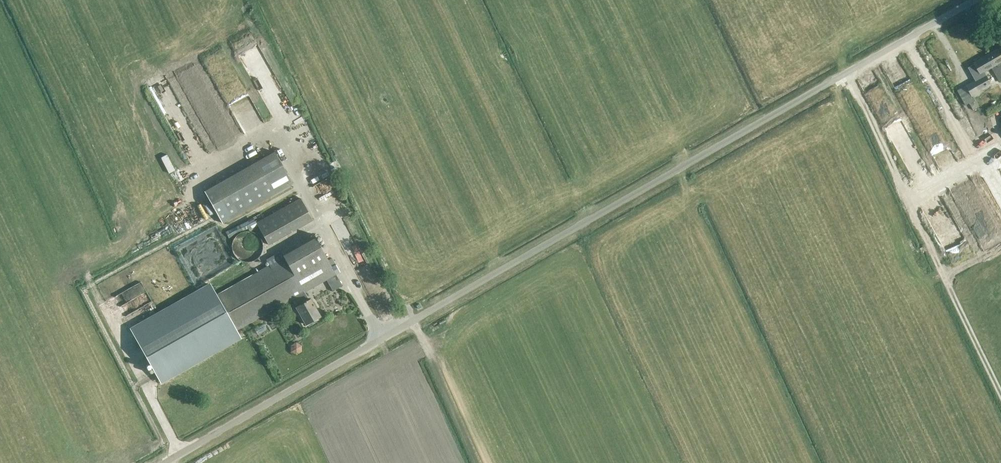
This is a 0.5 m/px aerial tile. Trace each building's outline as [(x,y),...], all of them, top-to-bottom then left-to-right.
[(990,54),(988,54),(995,66),(996,65),(1000,72),(1000,62),(1000,47),(990,54)] [(974,64),(968,67),(975,80),(985,74),(984,72),(991,68),(995,75),(1000,72),(996,65),(995,66),(988,54),(974,63),(974,64)] [(975,80),(966,85),(973,98),(981,93),(980,91),(992,85),(985,74),(975,80)] [(931,136),(936,144),(949,135),(933,109),(918,119),(929,138),(931,136)] [(232,186),(258,173),(251,159),(225,171),(232,186)] [(967,188),(960,191),(963,196),(970,193),(967,188)] [(256,223),(268,244),(312,219),(300,198),(256,223)] [(340,215),(348,233),(356,230),(348,211),(340,215)] [(234,225),(239,233),(243,231),(251,227),(246,219),(234,225)] [(221,223),(174,241),(179,253),(185,251),(193,272),(201,269),(192,248),(202,244),(206,254),(217,250),(216,247),(228,242),(221,223)] [(261,240),(259,236),(255,233),(251,231),(247,231),(243,231),(239,233),(235,236),(233,240),(232,245),(232,249),(233,254),(236,257),(240,260),(245,261),(249,261),(254,260),(258,257),(261,254),(262,249),(262,245),(261,240)] [(283,257),(216,295),(209,283),(129,328),(161,384),(241,338),(236,330),(294,297),(299,305),(295,307),(305,324),(320,316),(310,298),(308,299),(304,292),(335,274),(315,237),(282,256),(283,257)] [(145,280),(119,291),(128,312),(154,300),(145,280)] [(257,334),(272,328),(269,320),(254,326),(257,334)] [(294,339),(295,348),(304,348),(303,338),(294,339)]
